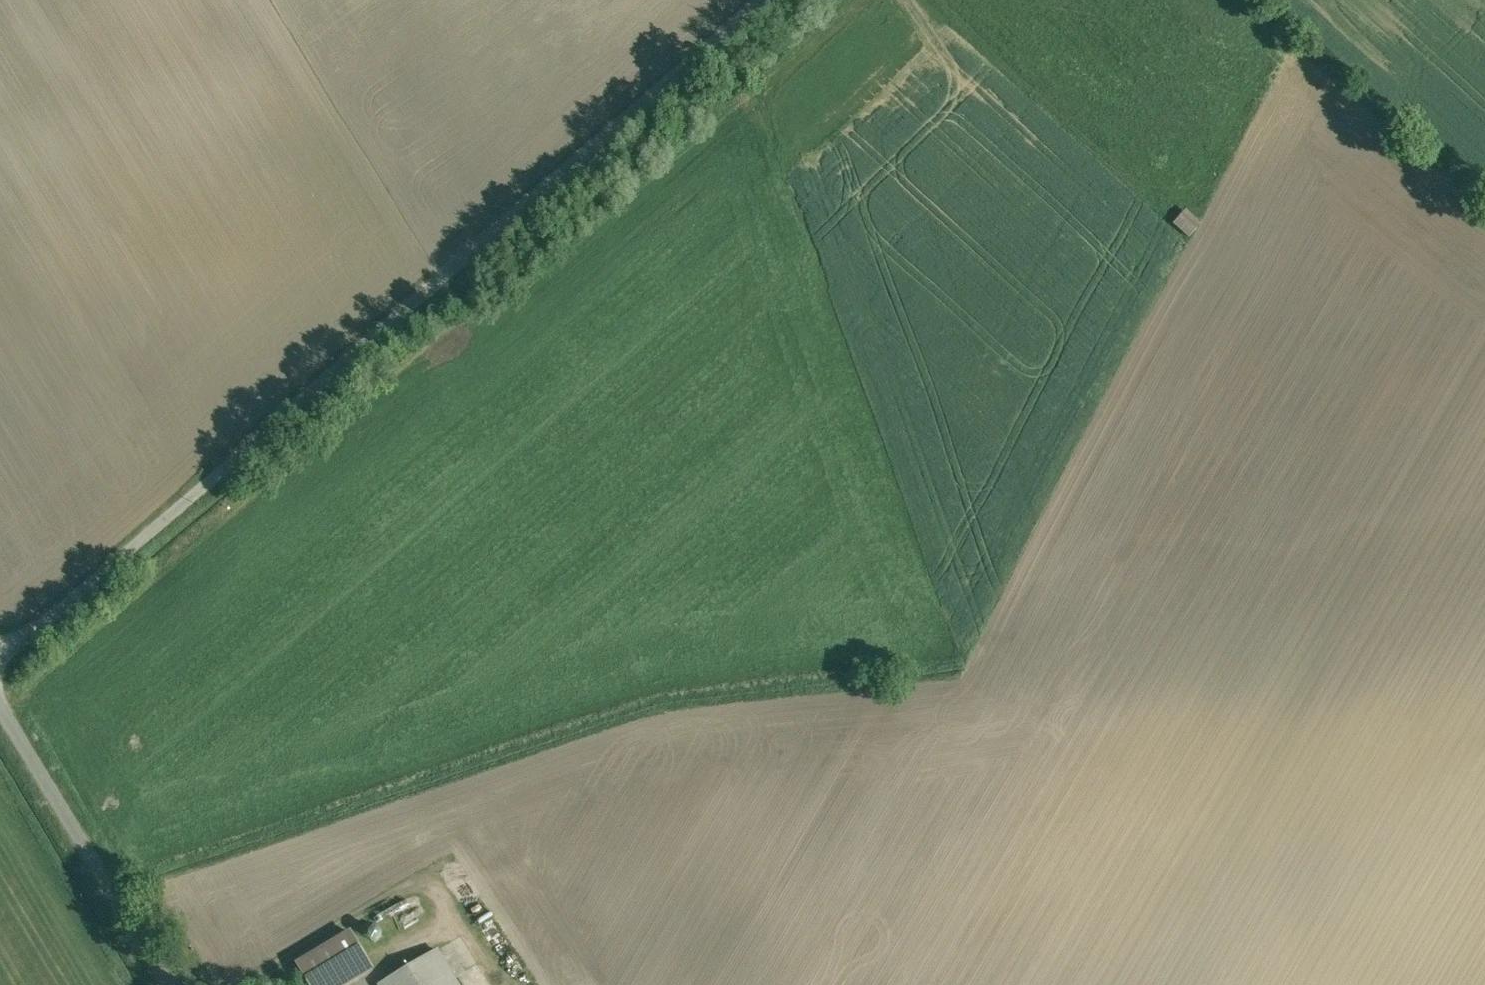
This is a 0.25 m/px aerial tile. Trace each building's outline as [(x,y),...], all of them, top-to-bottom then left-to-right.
[(1190,210),(1179,223),(1194,236),(1205,222),(1190,210)] [(295,962),(308,984),(348,984),(374,970),(351,929),(295,962)] [(380,984),(458,984),(437,950),(380,984)]
